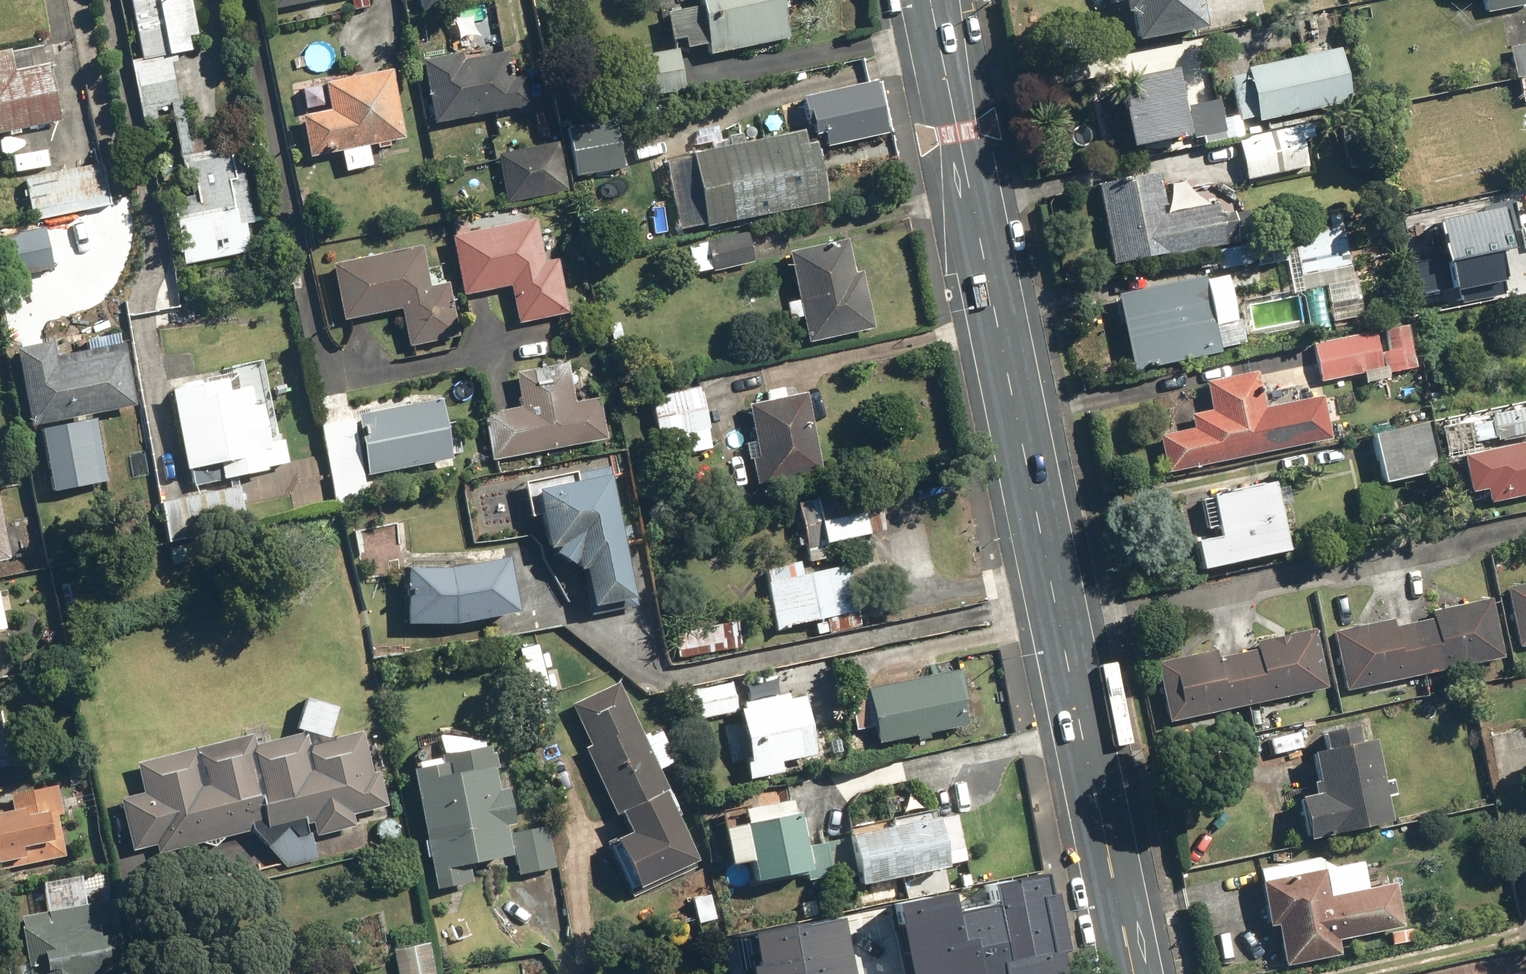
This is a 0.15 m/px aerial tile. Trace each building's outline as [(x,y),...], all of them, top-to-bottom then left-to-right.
[(149,132),(162,129),(157,108),(183,103),(173,56),(192,51),(189,37),(199,35),(192,0),(132,0),(144,58),(134,60),(149,132)] [(279,8),(320,0),(277,0),(279,8)] [(425,13),(472,3),(471,0),(422,0),(425,13)] [(709,55),(788,39),(780,0),(697,0),(698,7),(665,13),(671,41),(684,39),(686,49),(707,45),(709,55)] [(1130,45),(1202,30),(1196,1),(1199,0),(1109,0),(1113,18),(1124,16),(1130,45)] [(1482,16),(1525,7),(1524,0),(1479,0),(1482,16)] [(1506,28),(1518,106),(1525,105),(1525,25),(1506,28)] [(64,122),(47,44),(14,51),(11,48),(0,51),(0,136),(64,122)] [(631,56),(638,98),(685,90),(678,48),(631,56)] [(422,60),(435,123),(531,104),(525,75),(514,77),(509,51),(463,60),(462,52),(422,60)] [(1221,115),(1219,103),(1186,109),(1193,148),(1242,139),(1239,123),(1253,120),(1253,123),(1344,103),(1332,51),(1242,71),(1243,75),(1228,79),(1237,113),(1221,115)] [(326,83),(332,110),(304,115),(312,157),(406,138),(392,70),(326,83)] [(1172,70),(1116,82),(1131,151),(1187,139),(1172,70)] [(807,96),(818,146),(881,133),(871,82),(807,96)] [(568,131),(577,175),(625,166),(616,121),(568,131)] [(1236,143),(1242,180),(1306,168),(1297,127),(1236,143)] [(690,152),(704,225),(826,202),(814,141),(804,143),(801,131),(690,152)] [(499,155),(508,202),(570,191),(561,143),(499,155)] [(173,199),(189,265),(252,250),(246,224),(257,222),(239,145),(182,158),(187,181),(195,179),(198,193),(173,199)] [(28,180),(36,218),(113,202),(105,163),(28,180)] [(1166,207),(1160,173),(1096,184),(1110,266),(1234,245),(1227,205),(1160,217),(1158,208),(1166,207)] [(1413,255),(1421,292),(1500,276),(1495,250),(1510,247),(1501,201),(1430,216),(1437,250),(1413,255)] [(452,235),(464,295),(511,286),(519,323),(569,312),(558,259),(545,262),(536,218),(452,235)] [(1291,238),(1300,289),(1351,281),(1342,230),(1291,238)] [(5,236),(11,287),(52,282),(46,231),(5,236)] [(687,245),(693,275),(753,262),(747,232),(687,245)] [(787,253),(808,343),(875,327),(862,274),(854,276),(845,240),(787,253)] [(402,308),(409,347),(460,336),(449,282),(430,286),(422,246),(333,264),(344,320),(402,308)] [(1201,286),(1198,276),(1112,295),(1130,375),(1237,351),(1221,281),(1201,286)] [(1408,324),(1310,342),(1317,381),(1362,373),(1368,406),(1422,396),(1408,324)] [(16,349),(30,426),(136,407),(124,343),(55,355),(52,343),(16,349)] [(484,413),(493,460),(607,439),(599,398),(574,402),(567,363),(516,372),(522,406),(484,413)] [(1153,438),(1161,476),(1323,441),(1314,400),(1261,411),(1252,372),(1204,383),(1210,411),(1189,416),(1192,430),(1153,438)] [(170,390),(186,470),(219,464),(222,478),(266,470),(265,467),(287,462),(283,439),(267,442),(260,405),(254,406),(250,386),(238,388),(235,373),(181,383),(182,388),(170,390)] [(663,458),(714,449),(700,386),(650,397),(663,458)] [(752,460),(757,484),(822,471),(805,393),(749,405),(761,458),(752,460)] [(366,438),(359,439),(366,475),(451,458),(439,399),(361,414),(366,438)] [(1486,417),(1491,444),(1525,438),(1525,410),(1486,417)] [(1486,417),(1436,427),(1442,459),(1460,455),(1492,449),(1491,444),(1486,417)] [(96,419),(42,430),(55,488),(108,476),(96,419)] [(321,426),(338,506),(370,499),(353,419),(321,426)] [(1422,422),(1368,433),(1379,487),(1433,476),(1422,422)] [(1492,449),(1460,455),(1467,494),(1483,491),(1486,506),(1525,499),(1525,443),(1492,449)] [(577,572),(583,571),(592,615),(637,606),(609,466),(576,472),(578,482),(535,490),(546,549),(556,547),(552,553),(570,565),(574,558),(577,572)] [(1286,552),(1272,481),(1195,497),(1203,538),(1189,541),(1196,571),(1286,552)] [(159,502),(167,542),(249,525),(241,485),(159,502)] [(810,562),(825,558),(823,545),(843,541),(846,557),(871,551),(858,493),(797,506),(810,562)] [(11,557),(0,504),(0,560),(11,557)] [(405,567),(404,625),(452,625),(517,612),(506,556),(448,568),(405,567)] [(763,569),(776,627),(859,609),(849,563),(803,573),(800,561),(763,569)] [(1503,590),(1514,647),(1525,645),(1525,586),(1503,590)] [(1331,630),(1344,693),(1500,661),(1487,595),(1428,607),(1431,620),(1391,628),(1389,618),(1331,630)] [(676,631),(681,658),(741,646),(736,619),(676,631)] [(1168,727),(1321,691),(1308,633),(1249,647),(1251,655),(1212,664),(1209,651),(1153,664),(1168,727)] [(847,692),(860,747),(964,725),(959,701),(967,699),(960,667),(847,692)] [(682,692),(688,720),(737,710),(731,681),(682,692)] [(745,762),(749,779),(782,771),(779,761),(817,753),(804,696),(787,699),(785,693),(741,703),(743,709),(737,711),(749,761),(745,762)] [(304,697),(295,728),(328,737),(337,706),(304,697)] [(585,748),(615,815),(621,813),(632,836),(608,847),(633,901),(697,873),(622,705),(583,722),(593,744),(585,748)] [(18,771),(6,717),(0,718),(0,774),(18,771)] [(1292,800),(1301,844),(1390,826),(1385,801),(1392,799),(1389,785),(1380,787),(1371,744),(1356,747),(1352,728),(1319,735),(1323,752),(1307,756),(1315,795),(1292,800)] [(118,797),(131,849),(155,843),(158,854),(252,830),(284,866),(317,858),(311,831),(306,832),(304,823),(312,821),(315,836),(356,826),(353,814),(386,806),(378,772),(371,774),(361,731),(308,744),(305,732),(253,745),(251,734),(135,762),(142,791),(118,797)] [(409,769),(434,890),(472,882),(468,863),(509,855),(502,825),(510,824),(503,788),(495,789),(486,745),(438,755),(440,763),(409,769)] [(66,856),(57,813),(63,812),(57,783),(9,794),(12,809),(0,812),(0,870),(66,856)] [(741,824),(753,881),(806,870),(808,879),(833,873),(826,840),(801,846),(794,812),(741,824)] [(847,836),(857,885),(945,866),(944,863),(966,858),(957,813),(847,836)] [(510,832),(518,873),(557,865),(549,825),(510,832)] [(1355,867),(1317,874),(1255,886),(1263,928),(1271,927),(1280,969),(1333,958),(1331,947),(1398,934),(1389,888),(1360,893),(1355,867)] [(910,973),(1030,973),(1057,969),(1038,873),(991,883),(995,904),(953,912),(948,890),(896,900),(910,973)] [(28,973),(127,973),(113,899),(17,916),(28,973)] [(835,911),(737,928),(745,973),(847,973),(835,911)] [(396,973),(434,973),(427,942),(391,949),(396,973)]
